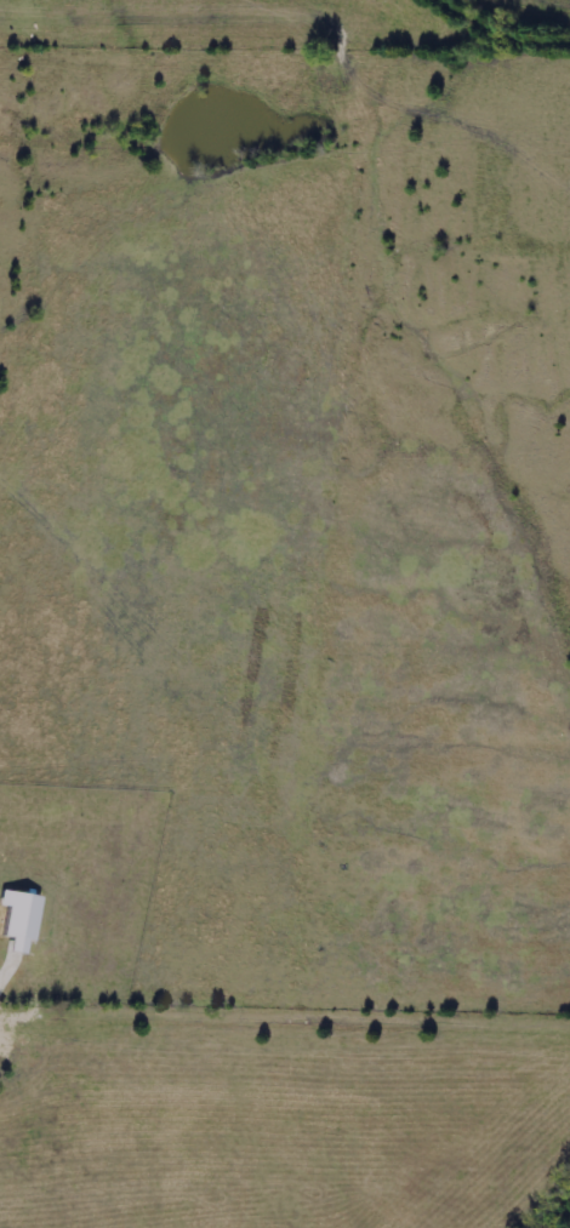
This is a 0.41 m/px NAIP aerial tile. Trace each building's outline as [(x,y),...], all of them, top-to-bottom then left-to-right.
[(41,898),(2,892),(0,905),(0,907),(7,908),(2,937),(8,938),(6,953),(22,955),(24,941),(33,943),(41,898)]
